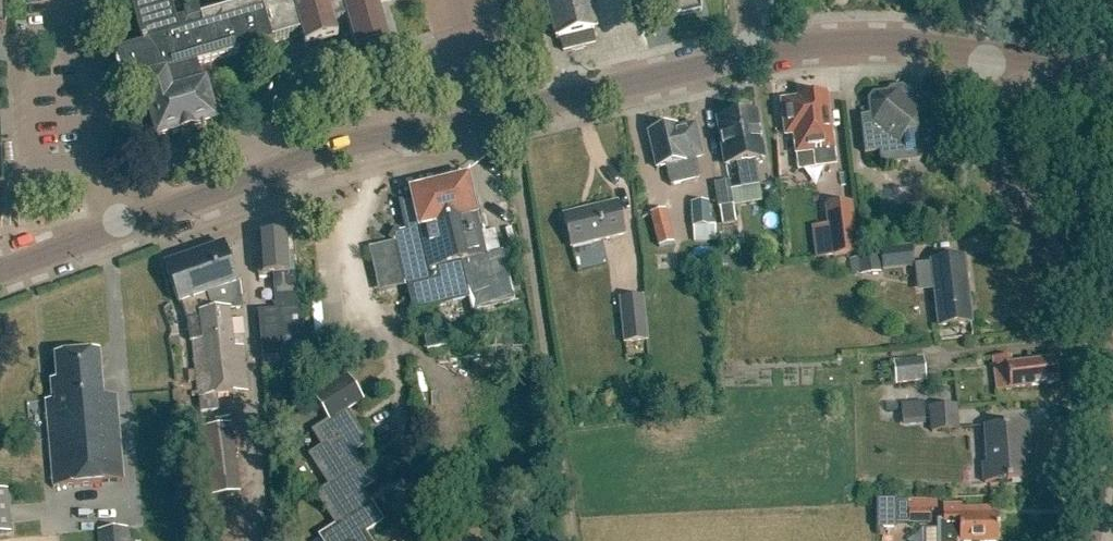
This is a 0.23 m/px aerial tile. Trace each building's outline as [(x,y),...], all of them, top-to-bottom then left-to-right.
[(143,48),(116,55),(125,87),(140,83),(156,141),(216,124),(205,85),(202,86),(196,66),(273,44),(272,43),(301,35),(304,48),(338,38),(334,25),(347,21),(357,55),(390,46),(378,4),(392,0),(274,0),(201,21),(198,10),(182,14),(178,0),(130,0),(143,48)] [(555,42),(560,40),(563,52),(595,45),(592,33),(597,32),(589,0),(545,0),(555,42)] [(665,19),(702,10),(699,0),(660,0),(665,19)] [(872,93),(866,101),(868,116),(860,117),(865,155),(879,153),(881,166),(934,159),(930,124),(926,124),(924,115),(926,115),(925,107),(918,101),(912,102),(911,93),(902,86),(889,88),(886,92),(886,93),(876,94),(875,93),(872,93)] [(798,101),(782,103),(786,136),(794,135),(798,171),(835,166),(826,94),(797,97),(798,101)] [(759,186),(755,161),(763,160),(755,114),(718,121),(726,166),(736,165),(740,189),(759,186)] [(696,160),(702,158),(694,126),(677,130),(676,127),(648,134),(656,170),(666,167),(670,187),(700,180),(696,160)] [(404,285),(411,289),(408,293),(413,314),(451,305),(451,304),(469,299),(461,263),(484,257),(479,234),(483,233),(475,197),(470,198),(466,180),(464,181),(462,176),(413,188),(414,193),(411,194),(413,200),(399,203),(406,232),(399,233),(394,241),(404,285)] [(729,182),(714,185),(718,208),(719,208),(722,225),(736,223),(729,182)] [(617,203),(563,216),(571,248),(625,235),(617,203)] [(693,228),(710,227),(708,203),(691,204),(693,228)] [(856,253),(851,208),(827,210),(832,256),(856,253)] [(659,248),(673,244),(665,210),(650,214),(659,248)] [(260,236),(258,236),(259,247),(256,247),(258,276),(273,275),(276,311),(258,313),(262,360),(305,357),(301,309),(298,309),(293,254),(287,254),(286,234),(284,234),(284,231),(260,233),(260,236)] [(224,245),(165,266),(178,305),(181,304),(187,321),(190,324),(200,412),(219,410),(217,396),(247,393),(242,347),(234,348),(229,311),(243,309),(240,284),(237,284),(224,245)] [(881,251),(883,271),(913,267),(911,247),(881,251)] [(964,258),(930,262),(938,327),(971,324),(964,258)] [(648,342),(643,296),(619,299),(623,344),(648,342)] [(99,354),(55,357),(57,382),(51,382),(52,400),(46,401),(53,488),(123,482),(115,395),(103,396),(99,354)] [(1010,357),(993,360),(996,391),(1058,384),(1055,361),(1011,367),(1010,357)] [(893,363),(896,385),(926,381),(923,359),(893,363)] [(363,401),(347,377),(314,398),(328,421),(311,432),(321,448),(356,426),(347,411),(363,401)] [(923,403),(901,404),(903,427),(925,425),(923,403)] [(956,406),(930,407),(932,433),(957,431),(956,406)] [(986,427),(989,464),(983,464),(985,484),(1025,481),(1022,442),(1027,442),(1025,424),(986,427)] [(232,425),(195,430),(204,499),(241,494),(232,425)] [(368,444),(356,426),(321,448),(308,456),(328,487),(363,465),(355,452),(368,444)] [(375,483),(363,465),(328,487),(315,495),(334,526),(335,527),(372,504),(363,491),(375,483)] [(8,491),(0,491),(0,534),(11,533),(8,491)] [(372,504),(335,527),(334,526),(318,537),(320,540),(372,540),(367,533),(384,522),(372,504)] [(960,509),(960,505),(943,505),(943,525),(938,525),(939,540),(940,540),(957,540),(960,540),(998,540),(998,515),(986,515),(986,509),(960,509)] [(930,509),(908,509),(908,524),(930,524),(930,509)] [(97,531),(98,540),(130,540),(128,528),(97,531)]
